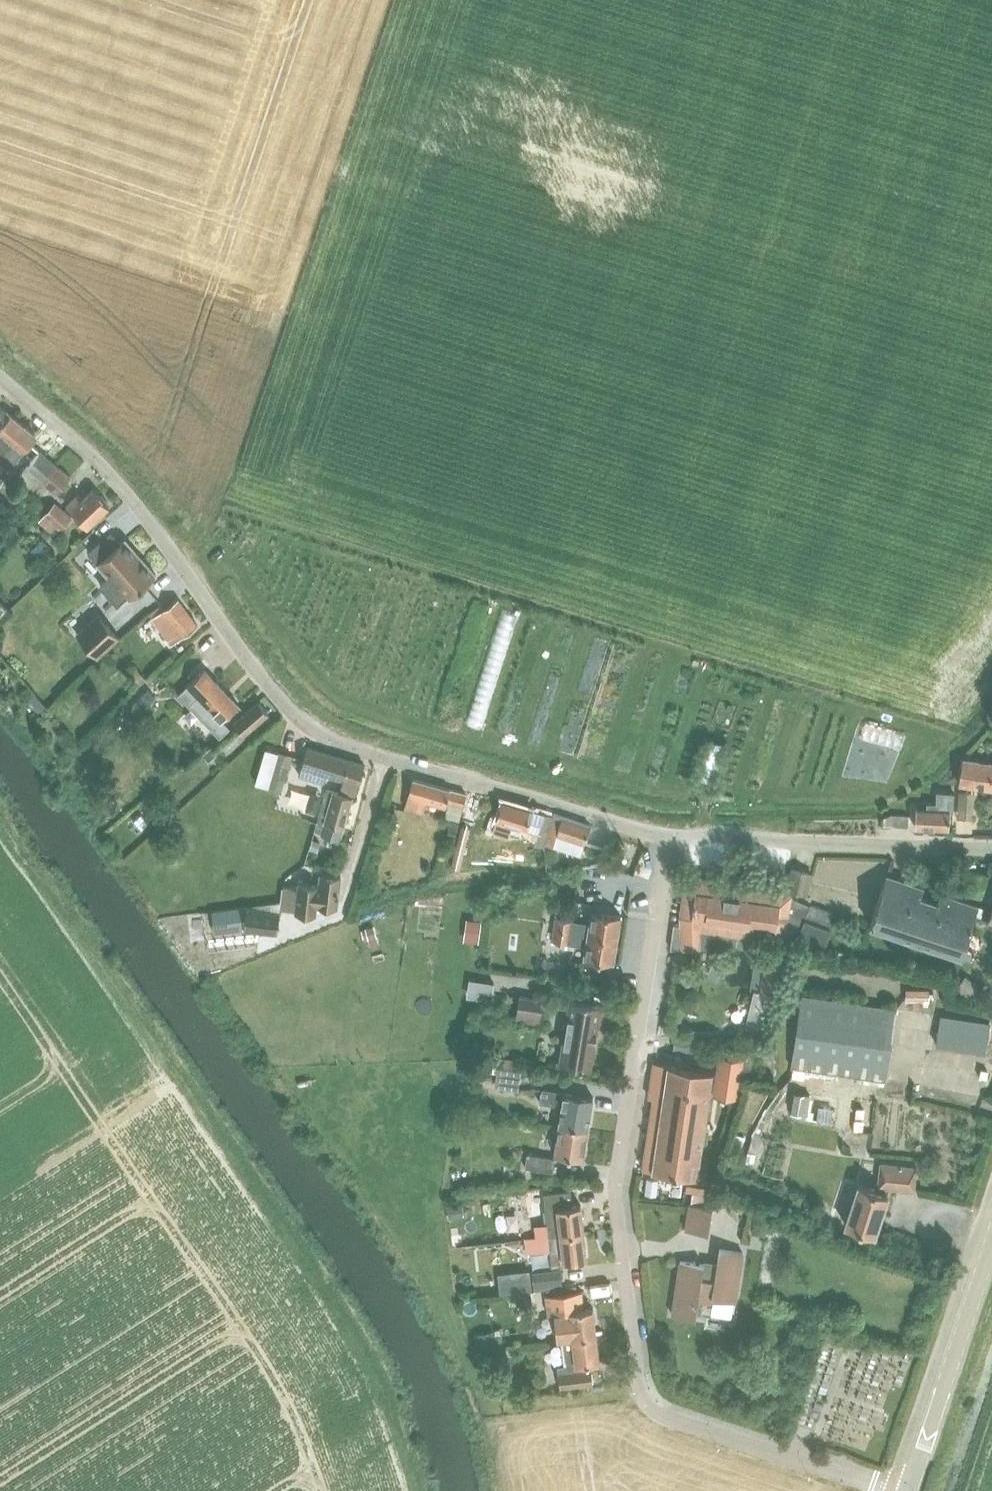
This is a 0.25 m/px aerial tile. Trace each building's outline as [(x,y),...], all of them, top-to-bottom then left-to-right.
[(10,414),(0,406),(0,426),(10,414)] [(10,414),(0,426),(0,447),(2,449),(0,451),(0,460),(9,468),(36,435),(10,414)] [(33,489),(41,479),(55,463),(40,451),(18,476),(33,489)] [(55,463),(41,479),(57,492),(70,476),(55,463)] [(87,526),(109,506),(106,503),(108,502),(101,494),(100,496),(92,488),(82,498),(78,493),(66,504),(87,526)] [(61,529),(71,517),(55,502),(40,519),(54,532),(59,527),(61,529)] [(156,575),(124,538),(106,554),(97,544),(88,551),(97,562),(110,576),(100,584),(117,604),(126,596),(129,598),(156,575)] [(172,643),(197,624),(177,597),(162,608),(159,604),(148,612),(172,643)] [(119,636),(98,613),(76,633),(97,656),(119,636)] [(135,667),(127,675),(137,687),(146,679),(135,667)] [(221,719),(238,703),(214,679),(213,679),(203,669),(178,693),(219,735),(228,726),(221,719)] [(148,690),(130,706),(138,714),(155,697),(148,690)] [(33,695),(26,701),(37,713),(43,708),(33,695)] [(243,732),(267,711),(257,700),(244,712),(245,713),(234,722),(243,732)] [(863,721),(861,728),(873,731),(875,724),(863,721)] [(210,744),(201,752),(208,759),(217,752),(210,744)] [(344,778),(340,789),(355,793),(363,764),(307,747),(299,774),(324,781),(327,773),(344,778)] [(280,790),(291,754),(279,751),(268,786),(280,790)] [(977,760),(963,758),(960,782),(989,787),(989,785),(991,785),(991,763),(977,760)] [(462,803),(465,792),(413,777),(405,804),(422,809),(425,798),(445,804),(447,799),(462,803)] [(326,788),(315,825),(314,831),(338,838),(351,795),(326,788)] [(916,808),(915,825),(915,826),(948,828),(949,810),(953,810),(954,792),(936,791),(936,802),(926,802),(926,808),(916,808)] [(309,793),(304,812),(315,815),(320,796),(309,793)] [(522,826),(528,807),(502,799),(493,830),(508,835),(512,823),(522,826)] [(468,800),(463,820),(462,820),(450,864),(458,867),(470,822),(472,823),(473,820),(475,813),(478,803),(468,800)] [(584,841),(590,825),(553,812),(552,814),(528,807),(522,826),(532,829),(528,841),(543,846),(544,843),(554,846),(558,833),(584,841)] [(475,813),(473,820),(483,823),(485,815),(475,813)] [(883,824),(892,825),(908,826),(908,815),(892,815),(884,817),(883,824)] [(449,822),(447,829),(456,831),(458,824),(449,822)] [(311,841),(308,850),(316,852),(319,843),(311,841)] [(528,841),(526,849),(541,853),(543,846),(528,841)] [(811,873),(791,868),(786,888),(806,893),(811,873)] [(298,882),(295,910),(295,911),(315,913),(316,904),(337,906),(340,875),(320,873),(318,885),(298,882)] [(964,949),(978,905),(940,892),(937,902),(920,896),(924,887),(886,874),(869,923),(960,954),(962,955),(964,949)] [(735,884),(686,877),(680,915),(680,923),(681,948),(699,947),(713,947),(716,931),(773,939),(771,956),(765,956),(760,992),(774,994),(777,985),(782,953),(789,954),(794,930),(800,930),(810,902),(790,895),(791,893),(781,892),(781,891),(735,884)] [(243,907),(210,911),(212,931),(240,928),(243,907)] [(277,932),(279,911),(246,907),(244,928),(277,932)] [(573,919),(571,931),(587,933),(617,938),(620,915),(591,910),(589,922),(573,919)] [(555,917),(551,940),(569,943),(573,919),(555,917)] [(800,930),(798,936),(820,944),(827,925),(805,917),(800,930)] [(466,918),(463,940),(476,942),(479,920),(466,918)] [(673,923),(670,948),(681,948),(680,923),(673,923)] [(365,928),(361,929),(363,936),(366,935),(367,938),(376,936),(372,924),(364,926),(365,928)] [(571,931),(569,943),(585,945),(583,957),(613,962),(617,938),(587,933),(571,931)] [(960,954),(959,958),(970,962),(973,952),(964,949),(962,955),(960,954)] [(584,960),(568,958),(565,978),(581,981),(584,960)] [(965,977),(955,989),(968,1001),(978,989),(965,977)] [(471,997),(490,1000),(493,983),(474,980),(471,997)] [(885,1079),(896,1008),(801,994),(790,1065),(885,1079)] [(539,1022),(542,999),(519,995),(515,1018),(539,1022)] [(603,1025),(606,1005),(569,999),(559,1062),(590,1067),(597,1024),(603,1025)] [(985,1051),(990,1022),(940,1015),(936,1043),(985,1051)] [(739,1078),(741,1064),(741,1059),(717,1056),(715,1075),(739,1078)] [(696,1175),(711,1070),(653,1061),(648,1096),(652,1097),(642,1167),(696,1175)] [(496,1065),(489,1064),(488,1071),(495,1072),(496,1065)] [(517,1090),(521,1069),(501,1066),(498,1087),(517,1090)] [(559,1123),(587,1128),(592,1096),(541,1088),(539,1101),(562,1105),(559,1123)] [(795,1095),(792,1112),(807,1115),(810,1097),(795,1095)] [(587,1128),(559,1123),(554,1153),(582,1157),(587,1128)] [(552,1171),(554,1158),(527,1153),(524,1166),(552,1171)] [(913,1189),(916,1165),(880,1162),(877,1190),(858,1184),(845,1224),(874,1233),(889,1187),(913,1189)] [(570,1189),(548,1192),(550,1208),(546,1208),(549,1235),(583,1231),(580,1204),(572,1205),(570,1189)] [(463,1199),(446,1201),(449,1217),(466,1214),(463,1199)] [(684,1229),(707,1232),(711,1206),(688,1203),(684,1229)] [(755,1215),(752,1235),(765,1236),(765,1234),(772,1235),(774,1223),(767,1222),(768,1217),(755,1215)] [(548,1235),(549,1244),(552,1266),(565,1264),(564,1261),(587,1258),(583,1231),(549,1235),(548,1235)] [(536,1236),(525,1238),(526,1251),(538,1250),(537,1245),(536,1236)] [(742,1252),(718,1249),(715,1270),(702,1268),(703,1264),(679,1260),(671,1314),(695,1317),(697,1300),(710,1302),(711,1300),(734,1304),(742,1252)] [(529,1269),(521,1270),(523,1290),(531,1289),(529,1269)] [(533,1285),(562,1282),(560,1269),(532,1272),(533,1285)] [(581,1290),(546,1294),(548,1314),(554,1313),(557,1339),(561,1338),(596,1334),(592,1307),(583,1308),(581,1290)] [(530,1294),(518,1295),(519,1311),(519,1312),(528,1311),(531,1306),(530,1294)] [(558,1365),(560,1386),(592,1382),(590,1362),(599,1361),(596,1334),(561,1338),(562,1347),(562,1352),(564,1364),(558,1365)]
